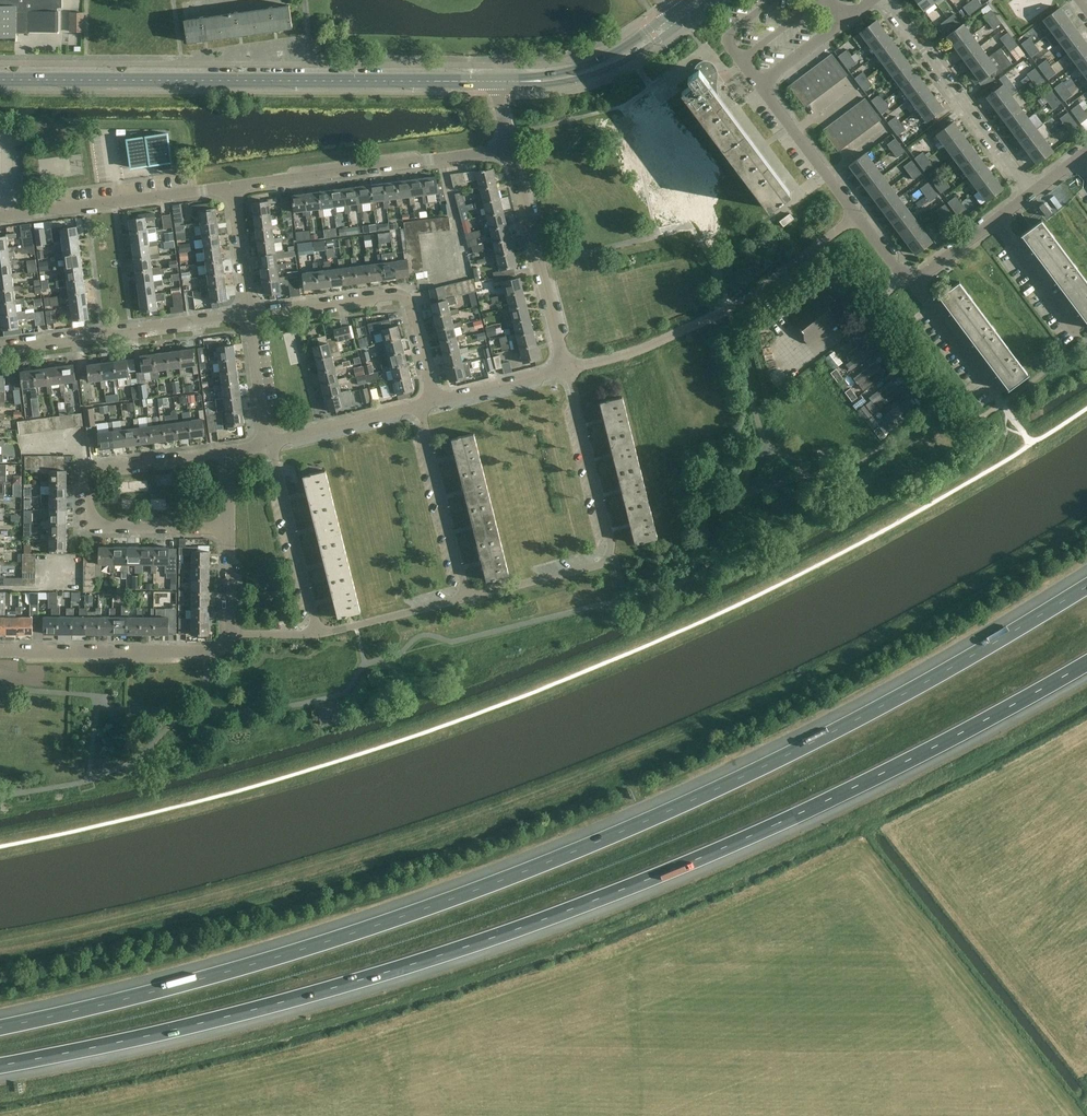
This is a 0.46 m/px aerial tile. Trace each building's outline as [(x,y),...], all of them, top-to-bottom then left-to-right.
[(57,33),(59,33),(59,11),(57,11),(57,8),(62,8),(62,0),(0,0),(0,37),(16,37),(16,41),(17,41),(17,18),(26,18),(28,18),(28,31),(57,31),(57,33)] [(924,11),(935,2),(934,0),(916,0),(924,11)] [(970,2),(976,11),(982,6),(978,0),(973,0),(970,2)] [(976,11),(970,2),(963,7),(969,16),(976,11)] [(255,10),(258,32),(293,27),(290,5),(255,10)] [(1052,31),(1068,18),(1060,7),(1043,20),(1052,31)] [(255,10),(220,15),(223,37),(258,32),(255,10)] [(984,17),(989,23),(997,17),(992,10),(984,17)] [(71,31),(84,31),(84,13),(71,13),(71,31)] [(954,14),(948,19),(954,27),(961,22),(954,14)] [(220,15),(185,20),(188,42),(223,37),(220,15)] [(997,17),(989,23),(994,30),(1002,23),(997,17)] [(1052,31),(1060,42),(1077,29),(1068,18),(1052,31)] [(885,31),(877,19),(860,32),(868,43),(885,31)] [(954,27),(948,19),(941,24),(947,32),(954,27)] [(947,36),(955,48),(972,35),(964,23),(947,36)] [(1068,53),(1085,40),(1077,29),(1060,42),(1068,53)] [(868,43),(877,54),(893,42),(885,31),(868,43)] [(1000,39),(1005,45),(1013,39),(1008,32),(1000,39)] [(980,46),(972,35),(955,48),(963,59),(980,46)] [(1021,44),(1026,50),(1035,44),(1030,37),(1021,44)] [(1013,39),(1005,45),(1010,52),(1018,46),(1013,39)] [(1076,64),(1086,56),(1086,43),(1085,40),(1068,53),(1076,64)] [(877,54),(885,65),(902,53),(893,42),(877,54)] [(1035,44),(1026,50),(1031,57),(1040,51),(1035,44)] [(989,57),(980,46),(963,59),(971,70),(989,57)] [(980,81),(991,73),(994,78),(1012,64),(1000,48),(989,57),(971,70),(980,81)] [(838,56),(843,63),(851,57),(846,50),(838,56)] [(832,53),(826,58),(834,68),(840,64),(832,53)] [(885,65),(893,77),(910,64),(902,53),(885,65)] [(1085,75),(1086,74),(1086,56),(1076,64),(1085,75)] [(856,63),(851,57),(843,63),(848,70),(856,63)] [(834,68),(826,58),(821,62),(829,72),(834,68)] [(1038,66),(1043,73),(1051,67),(1046,60),(1038,66)] [(821,62),(816,65),(824,76),(829,72),(821,62)] [(682,91),(682,92),(688,99),(770,208),(791,192),(709,83),(710,83),(712,79),(713,76),(712,73),(710,69),(714,66),(714,65),(710,68),(707,64),(700,70),(699,69),(688,78),(693,83),(682,91)] [(834,68),(842,79),(848,74),(840,64),(834,68)] [(893,77),(901,88),(918,75),(910,64),(893,77)] [(824,76),(816,65),(810,69),(818,80),(824,76)] [(1051,67),(1043,73),(1048,79),(1056,73),(1051,67)] [(842,79),(834,68),(829,72),(837,82),(842,79)] [(1027,74),(1032,81),(1040,75),(1035,68),(1027,74)] [(810,69),(805,73),(813,84),(818,80),(810,69)] [(824,76),(832,86),(837,82),(829,72),(824,76)] [(854,78),(860,85),(868,79),(863,72),(854,78)] [(813,84),(805,73),(800,77),(808,88),(813,84)] [(910,99),(927,86),(918,75),(901,88),(910,99)] [(1040,75),(1032,81),(1037,88),(1045,81),(1040,75)] [(824,76),(818,80),(826,90),(832,86),(824,76)] [(800,77),(795,81),(803,92),(808,88),(800,77)] [(860,85),(865,91),(873,85),(868,79),(860,85)] [(826,90),(818,80),(813,84),(821,94),(826,90)] [(795,81),(789,85),(789,86),(797,96),(803,92),(795,81)] [(1054,88),(1059,94),(1067,88),(1062,82),(1054,88)] [(821,94),(813,84),(808,88),(816,98),(821,94)] [(986,97),(995,108),(1012,95),(1003,84),(996,90),(986,97)] [(918,110),(935,97),(927,86),(910,99),(918,110)] [(808,88),(803,92),(811,102),(816,98),(808,88)] [(1067,88),(1059,94),(1064,101),(1072,95),(1067,88)] [(1043,96),(1048,103),(1057,96),(1052,90),(1043,96)] [(803,92),(797,96),(799,98),(805,106),(811,102),(803,92)] [(871,100),(876,107),(884,100),(879,94),(871,100)] [(1020,106),(1012,95),(995,108),(1003,119),(1020,106)] [(1062,103),(1057,96),(1048,103),(1053,109),(1062,103)] [(935,97),(918,110),(926,121),(943,108),(935,97)] [(859,102),(867,113),(873,108),(865,98),(859,102)] [(889,107),(884,100),(876,107),(881,114),(889,107)] [(859,102),(854,106),(862,117),(867,113),(859,102)] [(1076,117),(1084,110),(1079,103),(1070,110),(1076,117)] [(857,121),(862,117),(854,106),(849,110),(857,121)] [(1028,117),(1020,106),(1003,119),(1011,130),(1028,117)] [(873,108),(867,113),(875,123),(881,119),(873,108)] [(849,110),(844,114),(852,125),(857,121),(849,110)] [(1084,110),(1076,117),(1080,123),(1086,118),(1086,114),(1084,110)] [(1059,118),(1064,125),(1073,119),(1068,112),(1059,118)] [(870,127),(875,123),(867,113),(862,117),(870,127)] [(844,114),(839,118),(847,128),(852,125),(844,114)] [(887,122),(892,129),(901,122),(896,116),(887,122)] [(865,131),(870,127),(862,117),(857,121),(865,131)] [(1037,128),(1028,117),(1011,130),(1020,141),(1037,128)] [(839,118),(833,122),(841,132),(847,128),(839,118)] [(1073,119),(1064,125),(1070,132),(1078,125),(1073,119)] [(860,135),(865,131),(857,121),(852,125),(860,135)] [(833,122),(828,126),(836,136),(841,132),(833,122)] [(906,129),(901,122),(892,129),(897,136),(906,129)] [(936,135),(945,146),(962,133),(953,122),(936,135)] [(854,139),(860,135),(852,125),(847,128),(854,139)] [(830,141),(836,136),(828,126),(822,130),(830,141)] [(849,143),(854,139),(847,128),(841,132),(849,143)] [(1020,141),(1028,152),(1045,139),(1037,128),(1020,141)] [(131,133),(131,139),(127,139),(131,167),(158,164),(171,162),(172,162),(168,133),(137,138),(137,132),(131,133)] [(844,147),(849,143),(841,132),(836,136),(844,147)] [(970,144),(962,133),(945,146),(953,157),(970,144)] [(838,151),(844,147),(836,136),(830,141),(838,151)] [(887,144),(892,151),(900,144),(895,138),(887,144)] [(1054,151),(1045,139),(1028,152),(1037,163),(1054,151)] [(905,151),(900,144),(892,151),(897,157),(905,151)] [(953,157),(961,168),(978,155),(970,144),(953,157)] [(914,158),(919,164),(928,158),(923,152),(914,158)] [(875,164),(866,153),(849,165),(858,177),(875,164)] [(961,168),(970,179),(987,166),(978,155),(961,168)] [(933,165),(928,158),(919,164),(924,171),(933,165)] [(903,166),(908,173),(917,167),(912,160),(903,166)] [(172,168),(171,162),(158,164),(159,170),(172,168)] [(883,175),(875,164),(858,177),(866,188),(883,175)] [(970,179),(978,190),(995,177),(987,166),(970,179)] [(922,173),(917,167),(908,173),(913,180),(922,173)] [(477,179),(480,187),(480,189),(497,185),(493,171),(477,175),(476,170),(450,174),(453,188),(461,186),(460,183),(477,179)] [(931,180),(936,187),(944,180),(939,174),(931,180)] [(891,186),(883,175),(866,188),(874,199),(891,186)] [(425,195),(427,194),(435,193),(437,202),(441,201),(440,192),(438,192),(437,184),(436,176),(422,177),(425,195)] [(428,203),(427,194),(425,195),(422,177),(410,179),(412,196),(414,196),(422,195),(424,204),(428,203)] [(978,190),(986,201),(1003,188),(995,177),(978,190)] [(412,196),(410,179),(396,181),(399,198),(401,198),(409,197),(410,205),(415,205),(414,196),(412,196)] [(949,187),(944,180),(936,187),(941,193),(949,187)] [(402,206),(401,198),(399,198),(396,181),(384,183),(386,200),(388,199),(396,198),(398,207),(402,206)] [(920,188),(925,195),(933,189),(928,182),(920,188)] [(389,208),(388,199),(386,200),(384,183),(371,184),(373,201),(375,201),(383,200),(384,209),(389,208)] [(442,183),(437,184),(438,192),(440,192),(441,201),(446,201),(442,183)] [(376,210),(375,201),(373,201),(371,184),(358,186),(360,203),(362,203),(370,202),(371,211),(376,210)] [(500,199),(497,185),(480,189),(480,187),(471,190),(472,195),(481,193),(483,201),(483,203),(500,199)] [(363,212),(362,203),(360,203),(358,186),(345,188),(347,205),(349,205),(357,203),(358,212),(363,212)] [(899,197),(891,186),(874,199),(882,210),(899,197)] [(345,188),(331,190),(334,207),(336,206),(344,205),(345,214),(350,213),(349,205),(347,205),(345,188)] [(938,195),(933,189),(925,195),(930,202),(938,195)] [(337,215),(336,206),(334,207),(331,190),(318,192),(320,209),(323,208),(331,207),(332,216),(337,215)] [(324,217),(323,208),(320,209),(318,192),(305,193),(308,210),(310,210),(318,209),(319,217),(324,217)] [(311,218),(310,210),(308,210),(305,193),(292,195),(294,212),(303,211),(303,215),(306,215),(306,219),(311,218)] [(947,202),(952,208),(961,202),(956,195),(947,202)] [(288,197),(280,198),(282,213),(290,212),(288,197)] [(908,208),(899,197),(882,210),(891,221),(908,208)] [(268,199),(268,201),(252,203),(254,216),(271,214),(270,212),(269,204),(278,202),(277,198),(268,199)] [(504,212),(500,199),(483,203),(483,201),(474,203),(475,208),(484,206),(486,214),(487,216),(504,212)] [(966,209),(961,202),(952,208),(957,215),(966,209)] [(200,215),(200,221),(201,223),(218,221),(216,208),(209,208),(209,203),(192,205),(194,216),(200,215)] [(471,209),(469,204),(459,206),(460,212),(471,209)] [(936,210),(941,217),(950,211),(945,204),(936,210)] [(448,206),(440,207),(441,214),(449,213),(448,206)] [(891,221),(899,232),(916,219),(908,208),(891,221)] [(272,227),(272,225),(271,219),(277,218),(276,215),(280,215),(279,211),(270,212),(271,214),(254,216),(256,229),(272,227)] [(955,217),(950,211),(941,217),(946,224),(955,217)] [(487,216),(486,214),(478,216),(479,222),(488,219),(490,227),(490,229),(507,225),(504,212),(487,216)] [(129,220),(131,233),(147,230),(147,228),(146,220),(155,219),(154,213),(139,215),(139,218),(129,220)] [(182,213),(174,214),(175,226),(184,225),(182,213)] [(790,213),(779,221),(783,226),(794,219),(790,213)] [(162,216),(164,228),(172,227),(171,214),(162,216)] [(299,229),(307,229),(306,215),(298,216),(299,229)] [(450,230),(449,217),(442,218),(443,231),(450,230)] [(924,230),(916,219),(899,232),(907,243),(924,230)] [(1021,235),(1044,266),(1065,250),(1042,219),(1021,235)] [(201,223),(200,221),(192,223),(192,227),(201,226),(202,234),(203,237),(219,234),(218,221),(201,223)] [(419,240),(419,234),(417,221),(404,222),(406,241),(419,240)] [(272,227),(256,229),(257,242),(274,240),(274,238),(273,229),(282,228),(282,226),(282,224),(272,225),(272,227)] [(175,226),(177,240),(186,239),(184,225),(175,226)] [(510,239),(507,225),(490,229),(490,227),(466,233),(468,240),(483,236),(482,235),(491,233),(493,241),(493,243),(510,239)] [(61,231),(62,240),(62,242),(79,240),(77,226),(61,228),(61,227),(52,228),(52,233),(61,231)] [(350,227),(351,234),(361,233),(360,226),(350,227)] [(131,233),(132,246),(149,243),(149,241),(148,233),(156,232),(156,227),(147,228),(147,230),(131,233)] [(340,236),(351,234),(350,227),(339,228),(340,236)] [(30,246),(35,246),(32,230),(26,231),(26,236),(22,236),(23,247),(30,246)] [(907,243),(916,254),(933,241),(924,230),(907,243)] [(9,247),(8,239),(16,238),(16,233),(6,234),(6,236),(0,237),(0,250),(9,249),(9,247)] [(203,237),(202,234),(194,236),(194,240),(203,239),(204,248),(204,249),(221,247),(219,234),(203,237)] [(274,240),(257,242),(259,255),(276,253),(276,251),(274,242),(284,241),(283,236),(274,238),(274,240)] [(494,247),(496,255),(497,256),(514,252),(510,239),(493,243),(493,241),(472,246),(473,253),(487,250),(487,249),(494,247)] [(81,253),(79,240),(62,242),(62,240),(54,241),(54,246),(59,245),(60,247),(63,247),(64,253),(64,255),(81,253)] [(132,246),(134,259),(151,257),(151,254),(150,246),(158,245),(158,240),(149,241),(149,243),(132,246)] [(407,248),(420,246),(419,240),(406,241),(407,248)] [(317,262),(313,245),(299,249),(303,265),(317,262)] [(0,250),(0,263),(11,262),(10,260),(16,259),(14,251),(18,251),(17,246),(9,247),(9,249),(0,250)] [(409,254),(421,252),(420,246),(407,248),(408,250),(409,250),(409,254)] [(204,249),(204,248),(195,249),(196,253),(204,252),(206,260),(206,263),(223,260),(221,247),(204,249)] [(278,266),(277,263),(277,258),(296,255),(295,251),(285,252),(285,249),(276,251),(276,253),(259,255),(261,268),(278,266)] [(409,250),(408,250),(404,251),(405,260),(396,261),(394,261),(396,278),(410,276),(410,274),(409,267),(408,260),(410,260),(409,254),(409,250)] [(1086,282),(1086,280),(1065,250),(1044,266),(1067,297),(1086,282)] [(381,263),(384,279),(396,278),(394,261),(396,261),(395,252),(382,254),(383,262),(381,263)] [(517,266),(514,252),(497,256),(496,255),(488,257),(489,262),(498,260),(501,271),(494,272),(495,278),(515,273),(513,267),(517,266)] [(65,258),(66,266),(66,268),(83,266),(81,253),(64,255),(64,253),(55,254),(56,259),(65,258)] [(134,259),(136,272),(153,270),(152,267),(151,259),(160,258),(159,253),(151,254),(151,257),(134,259)] [(381,263),(383,262),(382,254),(377,254),(379,263),(370,264),(368,264),(371,281),(384,279),(381,263)] [(368,264),(370,264),(369,255),(364,256),(366,265),(357,266),(355,266),(358,283),(371,281),(368,264)] [(355,266),(357,266),(356,257),(352,258),(353,267),(345,268),(342,268),(344,285),(358,283),(355,266)] [(409,267),(423,265),(422,258),(408,260),(409,267)] [(0,263),(0,277),(12,275),(12,273),(11,267),(14,267),(14,264),(20,263),(19,259),(16,259),(10,260),(11,262),(0,263)] [(342,268),(345,268),(344,259),(339,259),(340,268),(331,269),(329,270),(332,286),(344,285),(342,268)] [(206,263),(206,260),(197,262),(198,266),(206,265),(207,274),(208,275),(225,273),(223,260),(206,263)] [(235,273),(234,261),(224,262),(225,274),(235,273)] [(329,270),(331,269),(330,261),(326,261),(327,270),(319,271),(316,271),(318,288),(332,286),(329,270)] [(278,266),(261,268),(263,281),(279,278),(279,277),(278,271),(281,271),(281,268),(287,267),(286,262),(277,263),(278,266)] [(316,271),(319,271),(317,262),(313,263),(314,272),(303,273),(305,290),(318,288),(316,271)] [(424,272),(423,265),(409,267),(410,274),(424,272)] [(84,279),(83,266),(66,268),(66,266),(57,267),(58,272),(66,271),(67,279),(67,281),(84,279)] [(136,272),(138,284),(155,282),(154,281),(154,274),(165,273),(164,268),(162,268),(161,266),(152,267),(153,270),(136,272)] [(12,273),(12,275),(0,277),(0,290),(14,288),(14,286),(13,278),(21,276),(21,272),(12,273)] [(208,275),(207,274),(199,275),(200,279),(208,278),(209,287),(209,288),(226,286),(225,273),(208,275)] [(495,278),(497,282),(494,282),(495,288),(504,286),(506,294),(507,296),(524,291),(520,278),(516,279),(515,273),(495,278)] [(279,278),(263,281),(264,295),(281,293),(280,285),(289,284),(290,292),(300,290),(298,276),(288,277),(288,276),(279,277),(279,278)] [(68,286),(69,292),(69,294),(86,292),(84,279),(67,281),(67,279),(56,281),(57,288),(68,286)] [(138,284),(139,297),(156,295),(156,293),(155,285),(164,284),(163,279),(154,281),(155,282),(138,284)] [(467,280),(471,293),(477,291),(474,279),(467,280)] [(464,295),(471,293),(467,280),(461,282),(464,295)] [(938,297),(962,328),(983,312),(960,281),(938,297)] [(455,283),(458,296),(464,295),(461,282),(455,283)] [(1086,324),(1086,282),(1067,297),(1086,324)] [(452,298),(455,297),(458,296),(455,283),(449,285),(452,298)] [(0,290),(0,303),(16,301),(16,299),(14,291),(23,289),(22,285),(14,286),(14,288),(0,290)] [(447,299),(452,298),(449,285),(442,286),(446,300),(447,300),(447,299)] [(209,288),(209,287),(201,288),(201,292),(210,291),(211,302),(228,300),(226,286),(209,288)] [(439,301),(446,300),(442,286),(436,288),(439,301)] [(436,288),(430,290),(433,303),(439,301),(436,288)] [(527,305),(524,291),(507,296),(506,294),(492,297),(494,305),(508,301),(509,307),(510,309),(527,305)] [(88,305),(86,292),(69,294),(69,292),(61,293),(61,298),(70,297),(71,305),(71,307),(88,305)] [(165,292),(156,293),(156,295),(139,297),(141,311),(158,309),(157,301),(166,299),(165,292)] [(184,305),(182,292),(173,294),(175,306),(184,305)] [(789,320),(799,332),(808,344),(843,317),(825,292),(799,312),(789,320)] [(446,300),(439,301),(433,303),(431,304),(434,317),(450,313),(450,311),(449,305),(457,303),(455,297),(452,298),(447,299),(447,300),(446,300)] [(16,299),(16,301),(0,303),(0,310),(1,316),(18,314),(17,312),(16,304),(25,303),(24,298),(16,299)] [(71,307),(71,305),(62,306),(63,311),(71,310),(73,321),(90,318),(88,305),(71,307)] [(530,318),(527,305),(510,309),(509,307),(501,309),(502,315),(511,312),(513,320),(513,322),(530,318)] [(453,326),(453,323),(451,315),(459,313),(458,309),(450,311),(450,313),(434,317),(437,330),(453,326)] [(46,311),(47,324),(56,323),(55,310),(46,311)] [(18,314),(1,316),(3,330),(19,328),(18,317),(27,315),(26,311),(17,312),(18,314)] [(45,324),(43,311),(34,312),(36,325),(45,324)] [(962,328),(985,358),(1006,343),(983,312),(962,328)] [(476,318),(475,329),(484,330),(484,318),(476,318)] [(533,332),(530,318),(513,322),(513,320),(504,322),(506,328),(514,326),(516,334),(516,336),(533,332)] [(385,342),(401,338),(398,325),(392,327),(390,319),(378,322),(378,321),(368,324),(370,333),(373,335),(374,335),(376,343),(384,341),(385,342)] [(453,326),(437,330),(440,343),(457,339),(456,336),(454,328),(462,326),(461,321),(453,323),(453,326)] [(312,347),(316,360),(332,356),(332,354),(330,346),(338,344),(338,341),(352,338),(350,326),(334,330),(335,337),(327,339),(328,343),(312,347)] [(537,345),(533,332),(516,336),(516,334),(500,338),(501,343),(517,339),(519,347),(520,349),(537,345)] [(457,339),(440,343),(443,355),(460,351),(459,349),(457,341),(466,339),(465,334),(456,336),(457,339)] [(367,346),(365,337),(359,339),(361,347),(367,346)] [(385,342),(384,341),(376,343),(377,347),(386,345),(388,353),(388,355),(405,351),(401,338),(385,342)] [(985,358),(1008,390),(1029,374),(1006,343),(985,358)] [(211,354),(218,353),(219,358),(219,360),(236,358),(234,345),(218,347),(218,345),(210,346),(211,354)] [(540,359),(537,345),(520,349),(519,347),(511,349),(512,355),(521,352),(523,363),(540,359)] [(840,369),(845,375),(873,354),(869,348),(863,352),(858,346),(849,353),(854,359),(840,369)] [(205,347),(198,348),(200,363),(207,362),(205,347)] [(463,364),(463,362),(461,353),(469,351),(468,347),(459,349),(460,351),(443,355),(447,368),(463,364)] [(194,374),(199,373),(198,363),(196,364),(194,348),(180,350),(183,367),(184,366),(193,365),(194,374)] [(183,367),(180,350),(167,352),(169,368),(171,368),(180,367),(181,375),(186,375),(184,366),(183,367)] [(391,368),(408,364),(405,351),(388,355),(388,353),(379,355),(383,368),(391,366),(391,368)] [(169,368),(167,352),(154,353),(156,370),(159,370),(167,369),(168,377),(173,377),(171,368),(169,368)] [(332,356),(316,360),(319,373),(335,369),(335,366),(333,358),(341,356),(340,352),(332,354),(332,356)] [(151,371),(152,379),(160,378),(159,370),(156,370),(154,353),(141,355),(143,372),(151,371)] [(503,368),(499,355),(493,357),(496,370),(503,368)] [(494,370),(490,357),(484,359),(487,372),(494,370)] [(221,374),(238,372),(236,358),(219,360),(219,358),(210,359),(211,364),(219,363),(221,371),(221,374)] [(128,359),(114,361),(116,377),(118,377),(127,376),(128,385),(133,384),(131,375),(130,375),(128,359)] [(472,376),(469,365),(472,364),(471,360),(463,362),(463,364),(447,368),(450,381),(472,376)] [(114,361),(101,363),(103,379),(105,379),(111,378),(111,380),(114,380),(115,386),(120,386),(118,377),(116,377),(114,361)] [(103,379),(101,363),(88,364),(90,381),(101,379),(102,388),(107,387),(105,379),(103,379)] [(63,382),(65,382),(73,381),(75,390),(79,389),(78,380),(76,380),(74,364),(60,366),(63,382)] [(335,369),(319,373),(322,385),(338,381),(338,379),(336,371),(345,369),(343,364),(335,366),(335,369)] [(394,381),(411,376),(408,364),(391,368),(391,366),(383,368),(384,372),(387,372),(389,380),(394,379),(394,381)] [(66,391),(65,382),(63,382),(60,366),(48,367),(50,384),(52,384),(60,383),(61,391),(66,391)] [(53,392),(52,384),(50,384),(48,367),(35,369),(37,386),(39,386),(47,384),(48,393),(53,392)] [(842,376),(836,368),(830,373),(838,382),(843,378),(842,376)] [(40,394),(39,386),(37,386),(35,369),(21,371),(23,388),(31,387),(32,398),(38,397),(37,395),(40,394)] [(223,386),(239,384),(238,372),(221,374),(221,371),(212,372),(212,377),(221,376),(222,384),(223,386)] [(849,382),(857,393),(874,381),(869,375),(865,378),(861,373),(849,382)] [(19,375),(9,376),(11,390),(20,389),(19,375)] [(397,394),(398,394),(409,391),(414,390),(411,376),(394,381),(394,379),(389,380),(386,381),(386,384),(388,385),(391,396),(397,394)] [(338,381),(322,385),(325,398),(342,394),(341,392),(339,384),(348,381),(346,377),(338,379),(338,381)] [(172,381),(172,387),(173,393),(180,392),(179,386),(179,381),(172,381)] [(865,400),(874,413),(902,393),(893,381),(865,400)] [(148,397),(146,383),(137,384),(139,398),(148,397)] [(224,399),(241,397),(239,384),(223,386),(222,384),(214,385),(214,390),(223,389),(224,397),(224,399)] [(371,401),(367,387),(360,389),(364,403),(371,401)] [(856,396),(850,388),(845,392),(852,401),(857,397),(856,396)] [(341,392),(342,394),(325,398),(329,411),(345,407),(352,406),(349,394),(352,394),(351,390),(349,390),(341,392)] [(398,394),(397,394),(399,400),(411,397),(409,391),(398,394)] [(600,402),(604,418),(609,437),(632,432),(623,396),(610,400),(610,399),(606,400),(600,402)] [(226,412),(243,410),(241,397),(224,399),(224,397),(215,398),(216,403),(225,402),(226,410),(226,412)] [(917,411),(908,398),(885,415),(889,421),(885,424),(890,430),(917,411)] [(84,408),(87,425),(95,424),(93,407),(84,408)] [(870,415),(865,407),(859,411),(866,421),(872,417),(870,415)] [(165,440),(179,438),(177,422),(179,421),(178,413),(175,413),(175,409),(173,409),(171,412),(171,414),(165,415),(166,423),(163,424),(165,440)] [(203,419),(205,419),(204,409),(199,410),(200,419),(192,420),(189,420),(191,437),(205,435),(203,419)] [(227,415),(228,426),(228,429),(230,431),(235,430),(236,428),(236,425),(244,424),(243,410),(226,412),(226,410),(217,411),(218,416),(227,415)] [(179,438),(191,437),(189,420),(192,420),(191,411),(186,412),(187,420),(179,421),(177,422),(179,438)] [(874,421),(881,415),(879,412),(872,417),(866,421),(873,430),(878,427),(874,421)] [(75,414),(77,427),(84,426),(82,413),(75,414)] [(69,415),(71,427),(77,427),(75,414),(69,415)] [(56,416),(58,429),(64,428),(63,415),(56,416)] [(63,415),(64,428),(71,427),(69,415),(63,415)] [(161,424),(153,425),(150,426),(152,442),(165,440),(163,424),(166,423),(165,415),(160,415),(161,424)] [(215,415),(207,416),(206,416),(208,432),(217,431),(215,415)] [(50,417),(52,430),(58,429),(56,416),(50,417)] [(44,418),(45,431),(52,430),(50,417),(44,418)] [(140,444),(152,442),(150,426),(153,425),(152,417),(147,417),(139,418),(140,427),(137,427),(140,444)] [(37,419),(39,432),(45,431),(44,418),(37,419)] [(135,428),(127,429),(124,429),(126,446),(140,444),(137,427),(140,427),(139,418),(134,419),(135,428)] [(31,420),(33,432),(39,432),(37,419),(31,420)] [(18,421),(20,434),(26,433),(24,420),(18,421)] [(24,420),(26,433),(33,432),(31,420),(24,420)] [(114,447),(126,446),(124,429),(127,429),(126,420),(121,421),(122,429),(114,430),(111,431),(114,447)] [(100,449),(114,447),(111,431),(114,430),(113,422),(108,422),(109,431),(98,432),(100,449)] [(885,434),(879,426),(873,431),(880,440),(886,435),(885,434)] [(609,437),(613,452),(618,473),(640,467),(632,432),(609,437)] [(452,439),(456,454),(461,474),(483,469),(474,433),(461,436),(458,437),(452,439)] [(50,468),(45,468),(42,468),(42,469),(39,469),(32,469),(31,469),(31,473),(50,473),(50,481),(50,483),(67,483),(67,470),(72,470),(72,456),(65,456),(65,469),(58,469),(52,469),(50,469),(50,468)] [(618,473),(622,488),(627,508),(649,502),(640,467),(618,473)] [(461,474),(464,490),(469,509),(492,504),(483,469),(461,474)] [(304,476),(307,491),(312,511),(335,506),(326,470),(313,473),(309,474),(310,474),(304,476)] [(50,486),(50,494),(50,496),(67,496),(67,483),(50,483),(50,481),(42,481),(42,486),(50,486)] [(67,509),(67,496),(50,496),(50,494),(41,494),(41,499),(50,499),(50,507),(50,509),(67,509)] [(627,508),(630,522),(636,543),(642,541),(642,542),(645,541),(658,537),(649,502),(627,508)] [(469,509),(473,524),(478,545),(500,539),(492,504),(469,509)] [(312,511),(316,526),(321,546),(343,541),(335,506),(312,511)] [(67,523),(67,509),(50,509),(50,507),(41,507),(41,512),(45,512),(45,515),(50,515),(50,521),(50,523),(67,523)] [(50,523),(50,521),(41,521),(41,525),(44,525),(44,534),(50,534),(50,536),(67,536),(67,523),(50,523)] [(67,553),(67,536),(50,536),(50,534),(44,534),(41,534),(41,538),(50,538),(50,553),(67,553)] [(478,545),(482,560),(487,580),(493,579),(494,579),(497,578),(496,578),(509,575),(500,539),(478,545)] [(321,546),(325,562),(330,582),(352,576),(343,541),(321,546)] [(116,573),(116,564),(114,564),(114,547),(99,546),(99,560),(97,560),(97,576),(102,577),(102,564),(110,564),(110,573),(116,573)] [(192,555),(192,563),(192,565),(210,565),(210,551),(199,551),(199,546),(180,546),(180,555),(192,555)] [(128,547),(114,547),(114,564),(116,564),(122,564),(122,578),(127,578),(126,573),(129,573),(129,564),(128,564),(128,547)] [(143,573),(143,564),(141,564),(141,547),(128,547),(128,564),(129,564),(136,564),(136,573),(143,573)] [(157,573),(157,564),(155,564),(155,547),(141,547),(141,564),(143,564),(151,564),(151,573),(157,573)] [(169,547),(155,547),(155,564),(157,564),(165,564),(165,573),(177,573),(177,553),(169,553),(169,547)] [(210,578),(210,565),(192,565),(192,563),(183,563),(183,568),(192,568),(192,577),(192,578),(210,578)] [(1086,582),(1086,571),(1072,578),(1076,587),(1086,582)] [(330,582),(333,596),(338,617),(345,616),(348,616),(348,615),(361,611),(352,576),(330,582)] [(210,592),(210,578),(192,578),(192,577),(184,577),(184,582),(192,582),(192,590),(192,592),(210,592)] [(112,580),(102,580),(102,589),(112,589),(112,580)] [(192,606),(210,606),(210,592),(192,592),(192,590),(184,590),(183,596),(192,596),(192,604),(192,606)] [(30,617),(22,617),(19,616),(19,633),(33,633),(33,617),(39,617),(39,592),(30,592),(30,617)] [(59,616),(60,616),(60,607),(57,607),(58,592),(49,592),(49,607),(55,607),(55,616),(44,616),(44,633),(59,633),(59,616)] [(210,620),(210,606),(192,606),(192,604),(179,604),(179,610),(192,610),(192,618),(192,620),(210,620)] [(5,633),(19,633),(19,616),(22,617),(22,607),(16,607),(16,610),(8,610),(8,617),(5,617),(5,633)] [(69,616),(60,616),(59,616),(59,633),(72,634),(72,616),(74,616),(74,607),(69,607),(69,616)] [(83,616),(74,616),(72,616),(72,634),(86,634),(86,616),(88,616),(88,607),(83,607),(83,616)] [(96,616),(88,616),(86,616),(86,634),(100,634),(100,616),(102,616),(102,608),(96,607),(96,616)] [(110,616),(102,616),(100,616),(100,634),(114,634),(114,616),(116,616),(116,608),(110,608),(110,616)] [(124,616),(116,616),(114,616),(114,634),(127,634),(127,616),(129,616),(129,608),(124,608),(124,616)] [(137,617),(129,616),(127,616),(127,634),(141,634),(141,616),(143,616),(143,608),(138,608),(137,617)] [(151,617),(143,616),(141,616),(141,634),(155,634),(155,617),(157,617),(157,608),(151,608),(151,617)] [(165,608),(157,608),(157,617),(155,617),(155,634),(169,634),(169,621),(177,621),(177,608),(165,608)] [(192,620),(192,618),(179,618),(179,634),(186,634),(186,623),(192,623),(192,634),(209,634),(210,620),(192,620)] [(325,708),(318,710),(322,725),(329,723),(325,708)]
